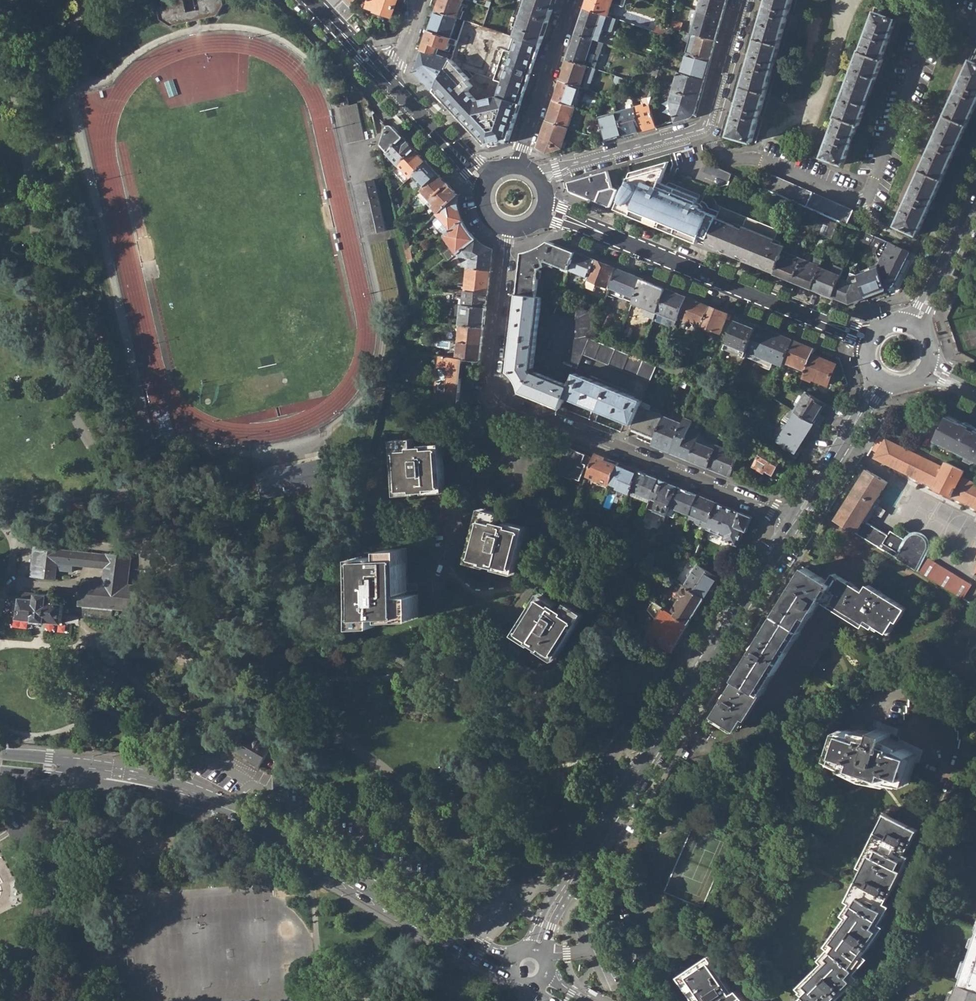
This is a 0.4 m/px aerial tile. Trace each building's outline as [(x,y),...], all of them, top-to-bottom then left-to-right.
[(187,20),(185,11),(184,5),(183,0),(159,0),(155,7),(157,19),(169,25),(187,20)] [(194,3),(195,9),(197,18),(216,14),(223,3),(222,0),(193,0),(194,3)] [(368,5),(391,13),(396,0),(370,0),(368,5)] [(457,17),(463,0),(439,0),(436,10),(457,17)] [(541,45),(555,0),(492,0),(483,26),(514,36),(541,45)] [(608,15),(613,0),(587,0),(584,7),(601,13),(608,15)] [(722,17),(727,0),(700,0),(697,10),(722,17)] [(752,141),(792,0),(769,0),(767,6),(762,5),(760,11),(765,12),(752,56),(748,54),(746,61),(751,62),(738,106),(733,105),(732,111),(736,112),(730,135),(752,141)] [(576,33),(592,39),(601,13),(584,7),(576,33)] [(187,20),(197,18),(195,9),(185,11),(187,20)] [(429,30),(450,37),(457,17),(436,10),(429,30)] [(698,35),(715,40),(722,17),(697,10),(690,33),(698,35)] [(824,156),(844,164),(859,125),(860,125),(884,58),(883,57),(898,18),(878,11),(863,50),(862,50),(824,156)] [(669,27),(679,30),(681,23),(671,20),(669,27)] [(422,51),(437,56),(440,48),(449,51),(450,48),(448,47),(449,43),(455,45),(457,39),(450,37),(429,30),(422,51)] [(567,59),(585,65),(594,39),(592,39),(576,33),(567,59)] [(698,35),(693,54),(710,59),(715,40),(698,35)] [(465,124),(478,137),(486,146),(489,143),(506,138),(509,139),(518,113),(515,111),(518,103),(521,104),(541,45),(514,36),(509,51),(502,49),(492,79),(499,81),(494,94),(475,99),(466,91),(466,89),(471,85),(466,80),(467,79),(449,60),(433,90),(452,110),(455,107),(468,121),(465,124)] [(415,71),(433,90),(449,60),(445,58),(437,56),(422,51),(415,71)] [(918,234),(930,209),(934,211),(937,206),(932,204),(954,155),(958,157),(960,151),(957,149),(975,106),(975,52),(898,225),(918,234)] [(687,53),(681,73),(704,79),(710,59),(693,54),(687,53)] [(560,80),(580,86),(586,70),(596,73),(597,69),(585,65),(567,59),(560,80)] [(673,91),(699,98),(704,79),(681,73),(678,72),(673,91)] [(554,99),(574,105),(580,86),(560,80),(554,99)] [(350,90),(355,95),(359,91),(355,86),(350,90)] [(669,101),(675,121),(690,117),(695,111),(699,98),(673,91),(669,101)] [(336,99),(338,108),(349,106),(347,97),(336,99)] [(633,102),(635,107),(644,104),(645,107),(650,106),(649,104),(651,98),(633,102)] [(547,120),(568,127),(575,106),(574,105),(554,99),(547,120)] [(434,101),(432,103),(439,111),(442,108),(434,101)] [(655,126),(650,106),(645,107),(644,104),(635,107),(641,130),(655,126)] [(468,121),(455,107),(452,110),(465,124),(468,121)] [(617,112),(624,135),(641,130),(635,107),(617,112)] [(599,117),(606,140),(624,135),(617,112),(599,117)] [(402,124),(405,121),(398,114),(395,116),(402,124)] [(538,146),(546,151),(561,147),(568,127),(547,120),(538,146)] [(383,145),(389,152),(403,137),(393,127),(391,126),(388,127),(383,145)] [(387,153),(398,165),(415,150),(403,137),(389,152),(387,153)] [(398,165),(410,178),(413,175),(427,162),(415,150),(398,165)] [(413,175),(425,188),(439,175),(427,162),(413,175)] [(732,174),(708,163),(704,172),(713,176),(714,174),(729,181),(732,174)] [(700,204),(658,186),(663,172),(665,169),(657,165),(630,173),(616,209),(704,244),(711,228),(719,208),(720,206),(716,204),(714,199),(712,196),(704,193),(700,204)] [(570,190),(609,206),(616,189),(612,187),(608,171),(568,182),(570,190)] [(840,221),(848,224),(854,210),(772,174),(766,189),(821,213),(840,221)] [(422,190),(431,200),(447,184),(439,175),(425,188),(422,190)] [(360,185),(371,234),(388,230),(376,181),(360,185)] [(434,207),(439,213),(458,195),(447,184),(431,200),(436,205),(434,207)] [(447,226),(451,230),(463,220),(462,216),(459,196),(458,195),(439,213),(437,214),(441,219),(441,222),(444,226),(447,226)] [(778,230),(720,206),(719,208),(711,228),(704,244),(710,247),(711,245),(727,251),(727,253),(738,258),(739,256),(769,268),(768,270),(775,273),(784,251),(786,245),(774,240),(778,230)] [(814,229),(833,237),(840,221),(821,213),(814,229)] [(443,236),(454,249),(457,253),(462,250),(476,238),(469,231),(463,220),(451,230),(443,236)] [(857,238),(870,244),(874,236),(860,230),(857,238)] [(476,238),(462,250),(471,261),(470,268),(490,270),(493,249),(476,238)] [(517,294),(536,296),(539,268),(544,269),(544,265),(549,262),(570,270),(577,252),(549,241),(539,247),(522,252),(517,294)] [(878,264),(887,289),(894,283),(910,252),(889,242),(878,264)] [(456,254),(457,253),(454,249),(447,255),(451,259),(456,254)] [(466,267),(470,268),(471,261),(462,250),(457,253),(456,254),(463,262),(463,267),(466,267)] [(803,258),(784,251),(775,273),(794,280),(803,258)] [(570,270),(588,278),(595,260),(577,252),(570,270)] [(794,280),(812,287),(821,267),(824,260),(817,258),(815,263),(803,258),(794,280)] [(584,288),(595,292),(598,283),(608,287),(615,268),(595,260),(588,278),(584,288)] [(832,271),(821,267),(812,287),(833,296),(841,277),(844,268),(835,264),(832,271)] [(859,276),(867,297),(887,289),(878,264),(871,267),(872,271),(859,275),(859,276)] [(470,268),(466,267),(465,281),(466,281),(466,291),(488,293),(490,270),(470,268)] [(616,290),(635,298),(643,279),(617,268),(608,292),(614,295),(616,290)] [(833,296),(851,303),(867,297),(859,276),(852,273),(849,281),(841,277),(833,296)] [(634,302),(658,312),(667,289),(643,279),(635,298),(634,302)] [(658,312),(677,320),(687,296),(667,289),(658,312)] [(463,299),(463,305),(486,308),(488,293),(466,291),(465,300),(463,299)] [(566,396),(571,385),(535,371),(533,367),(542,297),(536,296),(517,294),(508,371),(512,374),(516,380),(520,388),(520,392),(561,408),(566,396)] [(684,319),(702,326),(710,306),(687,296),(677,320),(676,324),(681,326),(684,319)] [(565,363),(577,368),(583,354),(589,338),(599,314),(559,298),(554,311),(574,320),(576,318),(575,338),(565,363)] [(461,324),(484,327),(486,308),(463,305),(458,304),(456,316),(461,316),(461,324)] [(705,325),(722,332),(729,313),(712,307),(705,325)] [(721,357),(742,365),(747,351),(758,325),(737,317),(721,357)] [(484,327),(461,324),(460,342),(483,344),(484,327)] [(758,325),(747,351),(782,365),(784,361),(793,339),(758,325)] [(968,345),(975,343),(975,327),(965,330),(968,345)] [(589,338),(583,354),(652,382),(658,366),(589,338)] [(784,361),(806,370),(812,355),(815,348),(793,339),(784,361)] [(460,342),(459,359),(464,359),(481,361),(483,344),(460,342)] [(835,365),(812,355),(806,370),(803,377),(820,384),(821,381),(828,384),(835,365)] [(437,397),(461,402),(464,359),(459,359),(441,357),(437,397)] [(659,366),(682,375),(684,369),(661,360),(659,366)] [(566,396),(635,424),(642,407),(644,400),(576,372),(571,385),(566,396)] [(770,395),(776,399),(782,386),(779,385),(782,379),(778,377),(770,395)] [(795,411),(814,422),(826,403),(807,392),(795,411)] [(633,428),(656,437),(664,416),(642,407),(635,424),(633,428)] [(777,441),(796,452),(814,422),(795,411),(777,441)] [(671,452),(684,421),(665,414),(664,416),(656,437),(653,445),(671,452)] [(975,477),(975,430),(947,415),(927,453),(945,462),(964,471),(975,477)] [(671,452),(691,460),(700,438),(702,432),(691,428),(694,421),(686,417),(684,421),(671,452)] [(394,439),(398,494),(418,493),(418,490),(425,490),(426,492),(446,491),(443,443),(422,444),(423,446),(415,447),(414,438),(394,439)] [(719,445),(700,438),(691,460),(710,468),(719,445)] [(961,477),(964,471),(945,462),(942,468),(884,439),(875,459),(933,487),(933,488),(950,497),(951,496),(975,509),(975,484),(961,477)] [(710,468),(732,476),(737,463),(741,454),(719,445),(710,468)] [(558,474),(573,480),(574,477),(582,481),(589,463),(585,462),(586,460),(593,463),(595,458),(569,448),(558,474)] [(751,462),(756,465),(763,451),(760,449),(751,462)] [(764,450),(763,451),(756,465),(754,467),(765,473),(766,470),(773,474),(781,460),(764,450)] [(587,476),(609,485),(610,483),(618,463),(596,454),(595,458),(593,463),(587,476)] [(254,474),(259,498),(333,482),(328,457),(254,474)] [(610,483),(613,484),(618,486),(618,488),(631,494),(639,472),(618,463),(610,483)] [(744,466),(737,463),(732,476),(739,479),(744,466)] [(834,520),(855,533),(886,482),(866,470),(834,520)] [(631,494),(649,501),(651,498),(659,479),(639,472),(631,494)] [(659,479),(651,498),(671,506),(678,487),(659,479)] [(671,506),(691,514),(698,495),(678,487),(671,506)] [(698,495),(691,514),(688,520),(707,527),(709,521),(717,504),(717,502),(698,495)] [(739,513),(717,504),(709,521),(707,527),(707,528),(724,535),(722,539),(738,545),(744,530),(746,530),(752,517),(740,512),(739,513)] [(494,569),(514,574),(527,528),(507,522),(506,524),(499,522),(501,513),(482,508),(467,561),(486,567),(487,564),(495,566),(494,569)] [(616,529),(628,534),(630,529),(618,524),(616,529)] [(885,545),(882,550),(895,558),(901,548),(893,543),(895,539),(890,536),(884,533),(879,541),(885,545)] [(895,558),(914,569),(932,580),(960,597),(968,584),(922,556),(926,547),(926,543),(924,537),(921,535),(918,534),(912,534),(908,536),(903,544),(895,539),(893,543),(901,548),(895,558)] [(879,541),(876,546),(882,550),(885,545),(879,541)] [(83,580),(80,604),(83,605),(112,609),(133,611),(136,585),(127,584),(130,555),(106,552),(105,554),(34,544),(30,575),(55,578),(57,563),(103,568),(102,582),(83,580)] [(408,591),(408,590),(407,583),(404,548),(385,549),(385,558),(377,559),(377,556),(356,558),(361,626),(381,624),(381,616),(389,615),(389,617),(419,615),(417,593),(405,595),(405,592),(408,591)] [(698,565),(685,585),(705,598),(718,578),(698,565)] [(740,720),(770,739),(843,620),(860,630),(863,625),(864,626),(866,622),(887,634),(904,606),(870,586),(864,595),(836,577),(832,583),(806,567),(714,715),(735,728),(740,720)] [(609,574),(628,586),(631,582),(612,570),(609,574)] [(680,598),(671,613),(688,624),(695,614),(696,614),(703,603),(702,602),(705,598),(685,585),(683,584),(676,595),(680,598)] [(49,622),(61,623),(63,601),(52,600),(53,593),(23,590),(22,596),(19,596),(17,618),(32,620),(32,621),(45,623),(45,621),(49,622)] [(538,649),(556,661),(585,614),(568,603),(563,610),(557,606),(558,604),(541,593),(514,635),(531,645),(532,644),(539,648),(538,649)] [(646,636),(671,652),(688,624),(671,613),(651,601),(646,609),(656,621),(646,636)] [(112,609),(83,605),(82,616),(111,620),(112,609)] [(607,733),(615,738),(622,726),(615,721),(607,733)] [(887,778),(912,783),(920,756),(889,741),(891,734),(878,730),(876,736),(842,729),(833,758),(846,764),(887,778)] [(251,763),(260,768),(272,747),(247,733),(236,752),(252,761),(251,763)] [(857,984),(854,980),(865,963),(862,961),(882,931),(879,929),(888,912),(884,910),(907,863),(904,861),(919,830),(886,813),(865,852),(871,855),(852,894),(856,896),(849,909),(852,911),(833,940),(837,943),(828,955),(830,958),(806,984),(810,987),(804,993),(806,996),(802,1000),(841,1000),(857,984)] [(663,898),(695,912),(725,842),(695,829),(683,854),(680,858),(663,898)] [(975,988),(975,929),(952,921),(930,913),(911,967),(960,984),(961,982),(975,988)] [(714,963),(688,982),(699,997),(694,1000),(695,1000),(743,1000),(714,963)] [(961,982),(960,984),(911,967),(901,982),(897,992),(901,994),(898,1000),(975,1000),(975,988),(961,982)]
